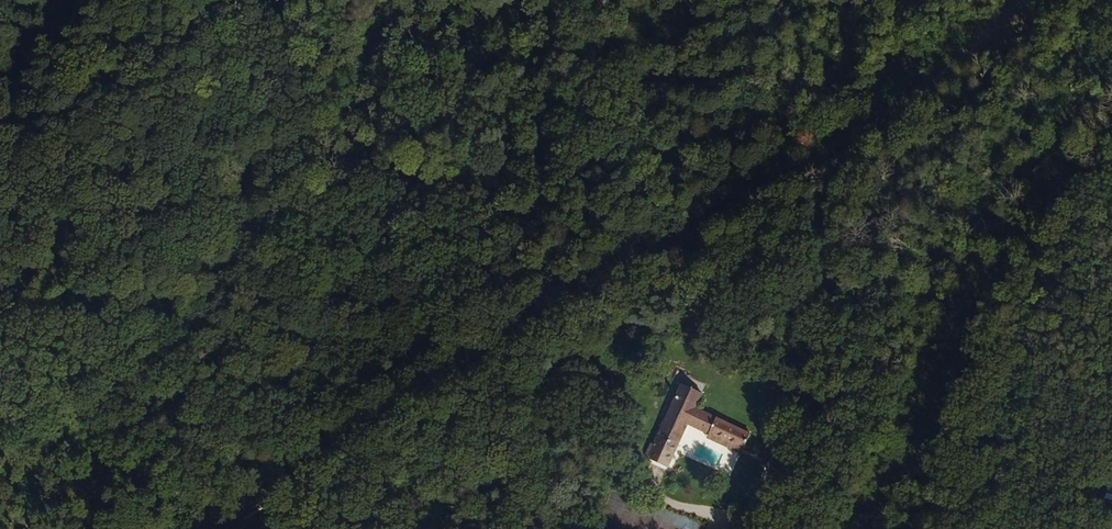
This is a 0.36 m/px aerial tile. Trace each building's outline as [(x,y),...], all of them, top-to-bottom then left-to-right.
[(677,394),(683,378),(662,370),(639,424),(660,432),(669,410),(672,404),(692,412),(689,419),(727,434),(734,416),(677,394)] [(689,419),(692,412),(672,404),(669,410),(689,419)] [(727,434),(689,419),(689,422),(725,437),(727,434)] [(677,442),(703,452),(708,438),(682,428),(677,442)] [(669,525),(678,528),(690,528),(694,521),(675,512),(669,525)]
